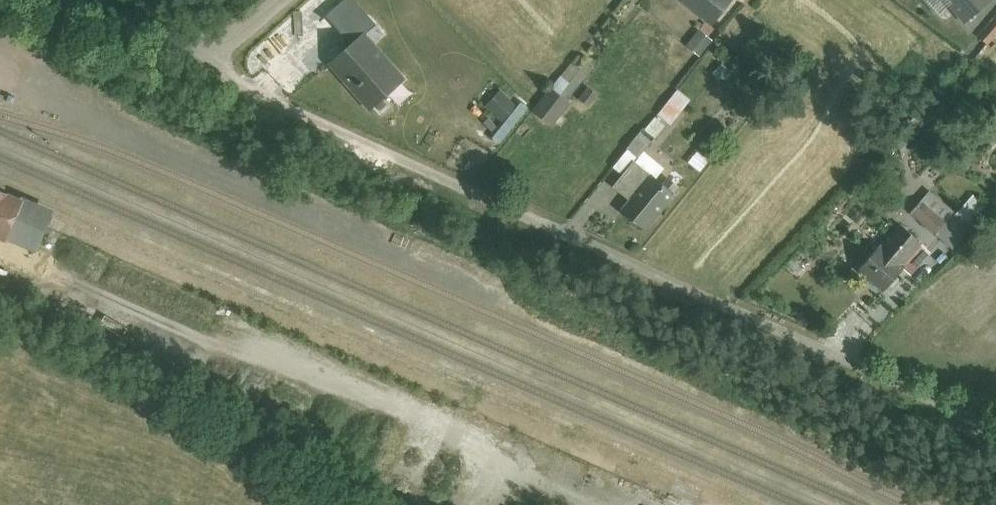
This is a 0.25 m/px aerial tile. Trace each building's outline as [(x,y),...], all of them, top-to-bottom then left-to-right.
[(337,60),(332,65),(368,110),(406,80),(374,41),(387,30),(362,0),(348,0),(328,17),(353,48),(337,60)] [(704,26),(728,0),(676,0),(704,26)] [(966,21),(988,0),(945,0),(966,21)] [(975,36),(989,49),(995,42),(995,14),(975,36)] [(767,54),(754,43),(746,53),(759,64),(767,54)] [(579,100),(590,108),(599,94),(588,87),(579,100)] [(502,91),(488,108),(505,122),(519,105),(502,91)] [(539,117),(556,130),(574,107),(557,94),(539,117)] [(660,121),(672,131),(692,106),(680,96),(660,121)] [(619,153),(629,162),(607,186),(628,205),(620,215),(647,238),(651,233),(688,192),(645,155),(650,149),(635,135),(619,153)] [(48,258),(65,221),(0,191),(0,237),(48,258)] [(924,220),(948,244),(970,221),(947,197),(924,220)] [(923,254),(900,230),(859,269),(881,293),(923,254)]
